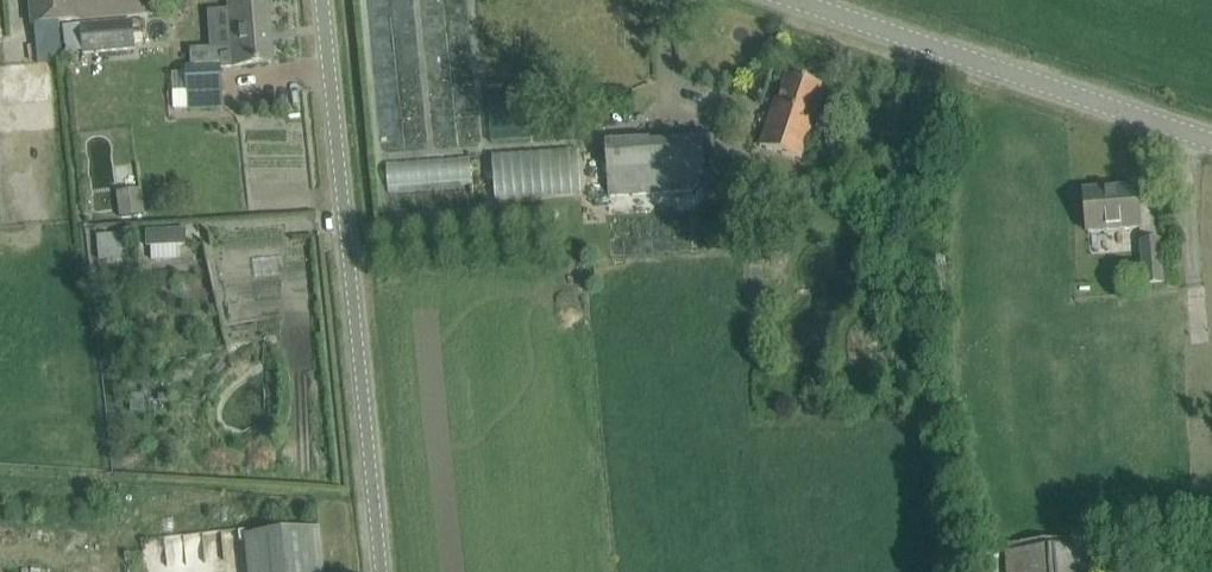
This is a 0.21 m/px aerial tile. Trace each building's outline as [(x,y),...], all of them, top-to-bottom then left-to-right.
[(32,26),(37,26),(40,66),(65,63),(64,54),(62,28),(62,23),(78,25),(133,19),(142,18),(162,15),(162,6),(161,0),(29,0),(32,26)] [(231,10),(229,10),(231,32),(240,31),(242,48),(225,49),(225,48),(190,50),(192,68),(186,69),(188,94),(175,95),(176,112),(198,109),(222,107),(220,67),(271,63),(267,7),(254,8),(254,0),(230,0),(231,10)] [(775,100),(768,123),(760,146),(801,159),(825,88),(786,75),(778,101),(775,100)] [(734,188),(731,135),(605,143),(610,196),(707,190),(734,188)] [(581,195),(580,150),(489,151),(490,197),(581,195)] [(472,156),(441,159),(444,183),(474,179),(472,156)] [(1084,191),(1086,215),(1087,231),(1140,226),(1137,187),(1084,191)] [(145,214),(142,189),(116,193),(120,218),(145,214)] [(187,245),(187,230),(147,232),(148,247),(187,245)] [(122,260),(120,234),(98,235),(99,261),(122,260)] [(1145,283),(1165,282),(1161,242),(1142,244),(1145,283)] [(772,243),(770,261),(785,263),(787,245),(772,243)] [(295,530),(243,535),(247,571),(323,571),(319,528),(295,530)] [(167,559),(202,560),(203,535),(167,534),(167,559)] [(1071,538),(1005,544),(1005,546),(1000,548),(1001,563),(1008,563),(1009,571),(1097,571),(1094,537),(1071,538)]
